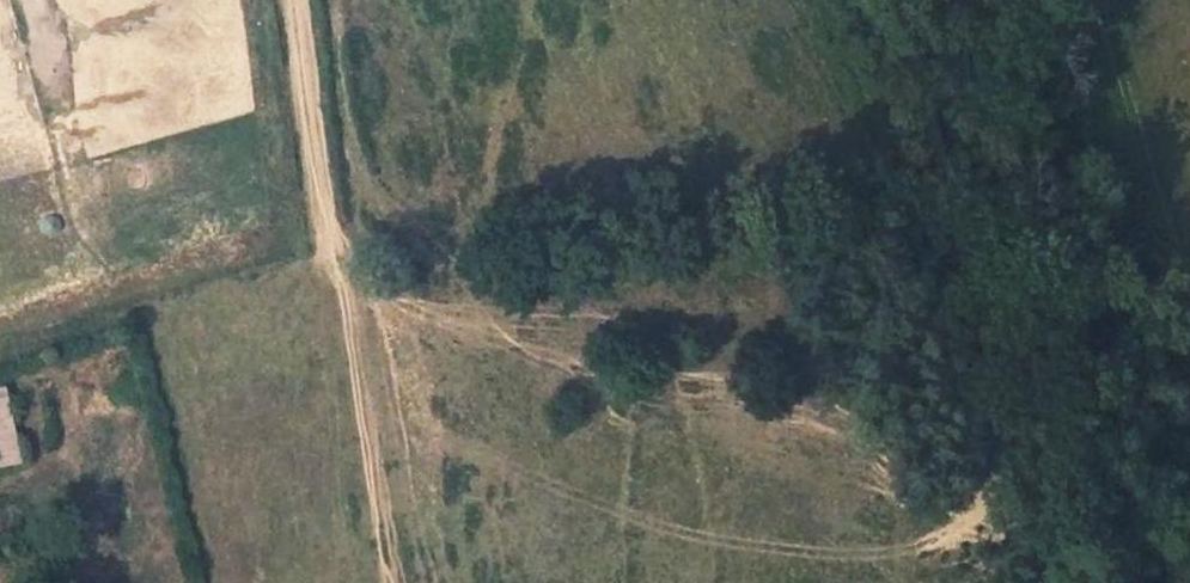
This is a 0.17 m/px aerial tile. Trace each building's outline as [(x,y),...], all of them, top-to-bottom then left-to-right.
[(20,463),(6,387),(0,388),(0,466),(20,463)]
